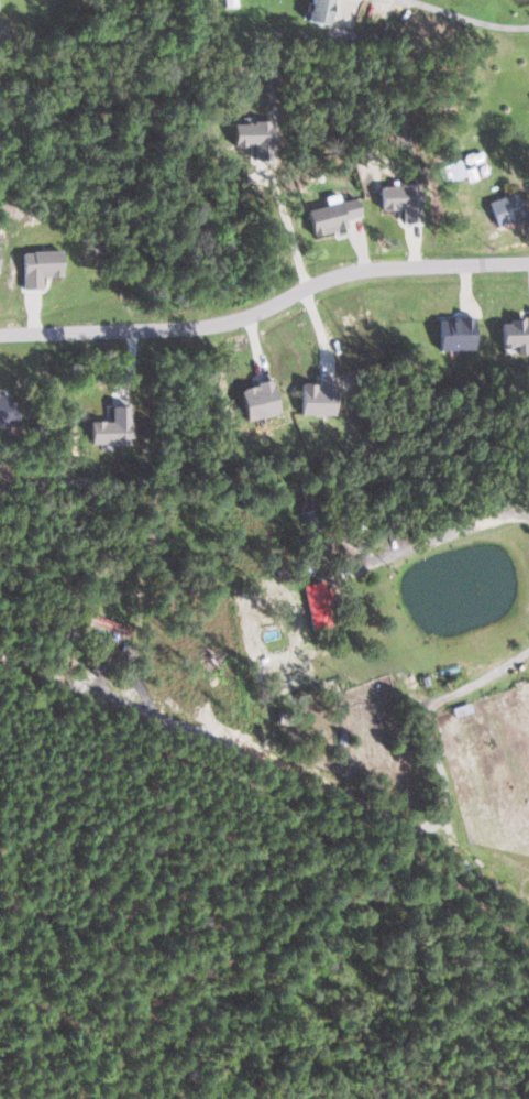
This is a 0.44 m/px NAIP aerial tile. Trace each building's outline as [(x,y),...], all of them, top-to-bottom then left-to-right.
[(329,24),(334,0),(310,0),(306,20),(329,24)] [(272,118),(245,119),(245,122),(233,122),(234,145),(255,144),(256,159),(273,158),(272,118)] [(467,176),(469,182),(480,178),(475,165),(465,169),(461,159),(439,168),(445,184),(467,176)] [(422,221),(421,183),(380,183),(381,208),(403,208),(403,221),(422,221)] [(489,200),(497,227),(528,217),(519,190),(489,200)] [(306,209),(312,235),(347,227),(346,218),(361,214),(357,196),(340,200),(338,193),(325,196),(327,204),(306,209)] [(23,251),(24,288),(42,288),(42,276),(62,275),(61,250),(23,251)] [(528,313),(528,318),(501,319),(502,354),(527,353),(527,344),(528,344),(528,313)] [(438,317),(439,350),(475,349),(475,316),(438,317)] [(300,414),(334,415),(335,375),(315,375),(315,382),(301,382),(300,414)] [(246,420),(279,413),(271,378),(255,381),(255,385),(239,388),(246,420)] [(19,426),(19,401),(10,401),(10,393),(0,393),(0,426),(19,426)] [(131,444),(130,404),(108,405),(108,420),(91,420),(91,444),(131,444)] [(332,621),(321,580),(303,585),(313,626),(332,621)] [(87,622),(127,634),(130,627),(90,614),(87,622)]
